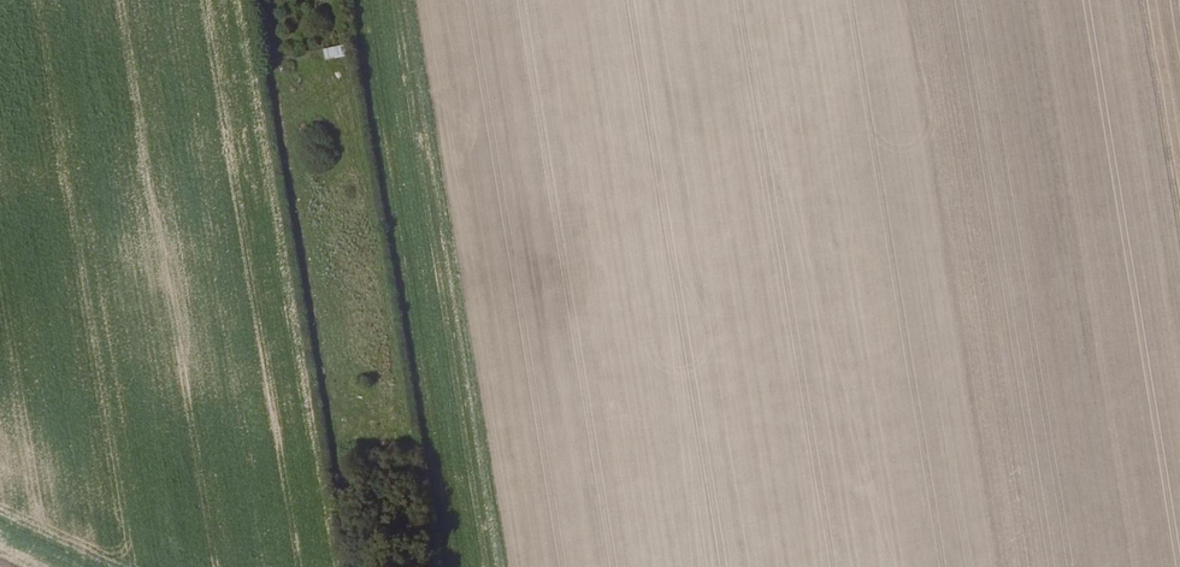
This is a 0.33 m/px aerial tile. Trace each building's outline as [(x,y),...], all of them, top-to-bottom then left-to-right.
[(322,47),(324,59),(345,56),(343,45),(322,47)]
